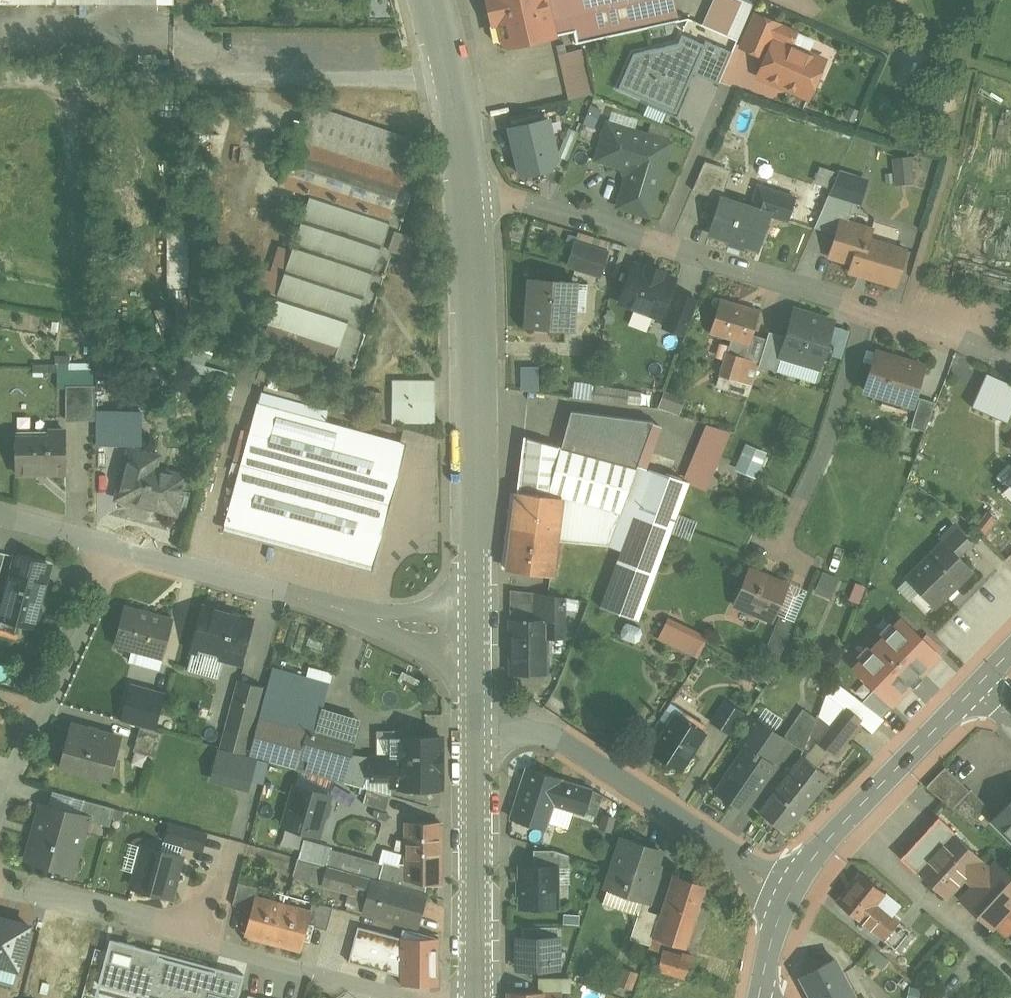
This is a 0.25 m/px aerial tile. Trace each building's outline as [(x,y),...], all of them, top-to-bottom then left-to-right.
[(498,43),(504,47),(556,36),(552,16),(549,0),(488,0),(498,43)] [(552,16),(626,0),(549,0),(552,16)] [(552,16),(556,36),(575,32),(577,43),(677,21),(672,0),(626,0),(552,16)] [(703,24),(727,35),(742,0),(714,0),(703,24)] [(798,31),(756,13),(751,25),(772,35),(763,56),(767,58),(759,75),(810,97),(819,77),(817,71),(822,59),(792,45),(798,31)] [(772,35),(751,25),(741,46),(763,56),(772,35)] [(702,56),(649,32),(640,52),(641,53),(633,70),(660,83),(652,102),(653,102),(680,115),(695,82),(691,80),(702,56)] [(735,45),(712,35),(696,70),(719,81),(735,45)] [(583,48),(559,54),(570,99),(594,94),(583,48)] [(416,139),(307,104),(296,139),(405,174),(416,139)] [(591,105),(585,125),(597,129),(603,108),(591,105)] [(670,142),(609,123),(608,126),(605,128),(602,136),(604,140),(603,143),(609,144),(604,160),(624,167),(629,175),(623,194),(624,194),(654,203),(664,170),(662,170),(670,142)] [(548,128),(509,134),(517,180),(555,174),(548,128)] [(275,132),(253,198),(275,205),(296,139),(275,132)] [(405,174),(296,139),(275,205),(294,211),(290,225),(300,228),(293,251),(280,247),(274,264),(287,268),(284,276),(273,310),(269,323),(270,324),(261,348),(352,376),(414,190),(413,190),(417,179),(417,180),(418,178),(405,174)] [(919,183),(917,156),(893,157),(895,184),(919,183)] [(727,168),(706,161),(693,190),(717,198),(727,168)] [(822,166),(818,181),(835,186),(840,171),(822,166)] [(751,208),(722,199),(711,232),(732,239),(730,244),(744,248),(746,243),(760,248),(770,215),(789,221),(788,220),(796,197),(778,191),(782,181),(763,175),(751,208)] [(654,203),(624,194),(621,206),(650,215),(654,203)] [(855,202),(830,194),(815,227),(838,234),(842,219),(849,221),(855,202)] [(907,249),(870,238),(873,229),(849,221),(842,219),(838,234),(831,256),(854,263),(852,272),(896,285),(907,249)] [(170,221),(170,288),(192,287),(191,221),(170,221)] [(611,241),(580,232),(569,264),(601,274),(611,241)] [(664,271),(650,265),(648,269),(635,264),(621,301),(662,317),(676,279),(663,274),(664,271)] [(264,270),(253,303),(273,310),(284,276),(264,270)] [(576,282),(531,278),(528,327),(573,330),(573,329),(568,328),(571,283),(576,283),(576,282)] [(700,301),(677,292),(665,326),(687,334),(700,301)] [(761,312),(721,300),(711,331),(733,338),(729,352),(746,357),(750,343),(751,343),(761,312)] [(811,327),(788,321),(777,359),(799,366),(811,327)] [(834,334),(811,327),(799,366),(822,373),(834,334)] [(782,341),(767,336),(760,360),(775,364),(782,341)] [(746,357),(729,352),(722,374),(739,380),(746,357)] [(925,366),(877,352),(866,391),(913,405),(925,366)] [(761,361),(746,357),(739,380),(754,384),(761,361)] [(842,361),(827,357),(821,377),(835,382),(842,361)] [(116,361),(100,361),(100,401),(116,402),(116,361)] [(523,366),(523,391),(541,391),(541,366),(523,366)] [(436,381),(394,380),(394,394),(386,394),(386,403),(394,404),(394,422),(435,422),(436,381)] [(96,384),(67,385),(67,418),(95,418),(95,420),(96,420),(96,407),(96,384)] [(577,385),(576,400),(642,403),(642,389),(577,385)] [(383,395),(371,391),(367,413),(378,421),(383,395)] [(683,414),(687,398),(666,391),(661,408),(683,414)] [(937,402),(921,397),(913,426),(926,430),(937,402)] [(403,442),(258,403),(226,524),(370,564),(403,442)] [(129,416),(96,407),(96,420),(97,441),(121,447),(129,416)] [(655,421),(572,411),(563,446),(570,448),(558,538),(558,541),(609,545),(655,421)] [(686,480),(711,489),(733,432),(708,422),(686,480)] [(50,431),(50,435),(17,436),(17,473),(67,472),(67,431),(50,431)] [(563,446),(525,436),(508,569),(553,575),(558,541),(558,538),(570,448),(563,446)] [(738,470),(761,478),(770,450),(747,443),(738,470)] [(156,455),(131,449),(119,497),(177,513),(187,476),(153,468),(156,455)] [(677,519),(639,506),(602,607),(639,621),(677,519)] [(990,511),(977,528),(985,534),(997,518),(990,511)] [(678,533),(694,538),(698,522),(682,517),(678,533)] [(971,542),(954,525),(941,537),(945,541),(946,541),(959,554),(971,542)] [(945,541),(908,578),(936,606),(974,569),(959,554),(946,541),(945,541)] [(51,565),(18,556),(2,617),(37,627),(42,608),(40,608),(51,565)] [(788,586),(751,570),(737,602),(740,604),(742,609),(754,614),(759,612),(774,618),(788,586)] [(840,579),(824,573),(818,586),(835,592),(840,579)] [(565,597),(533,592),(511,589),(511,621),(548,621),(548,637),(565,637),(565,603),(566,603),(566,601),(565,601),(565,597)] [(174,619),(126,606),(116,644),(134,649),(135,646),(164,654),(163,657),(164,657),(174,619)] [(233,615),(207,608),(208,607),(206,607),(195,649),(196,649),(197,645),(226,652),(224,657),(241,661),(252,619),(233,614),(233,615)] [(781,614),(767,647),(783,653),(797,620),(781,614)] [(852,664),(892,704),(940,656),(900,616),(852,664)] [(548,621),(511,621),(512,673),(548,673),(548,637),(548,621)] [(642,628),(630,623),(625,626),(622,633),(624,638),(637,643),(641,640),(644,632),(642,628)] [(705,641),(669,623),(662,639),(698,656),(705,641)] [(327,684),(273,670),(266,694),(267,695),(260,720),(313,734),(316,735),(323,709),(321,709),(328,684),(327,684)] [(153,678),(144,710),(136,708),(132,723),(142,726),(156,729),(168,682),(153,678)] [(870,706),(834,678),(828,693),(844,707),(845,707),(860,719),(870,706)] [(265,687),(240,680),(227,728),(252,735),(265,687)] [(828,693),(820,715),(831,723),(844,707),(828,693)] [(744,712),(727,701),(714,723),(731,733),(744,712)] [(831,723),(818,739),(838,755),(864,722),(860,719),(845,707),(844,707),(831,723)] [(804,708),(785,737),(805,751),(818,718),(804,708)] [(683,719),(677,715),(654,752),(682,769),(705,733),(704,732),(707,726),(686,713),(683,719)] [(313,734),(260,720),(251,751),(299,764),(297,769),(344,782),(352,755),(311,743),(313,734)] [(746,749),(717,792),(747,809),(776,766),(771,763),(784,743),(776,737),(775,732),(758,720),(741,746),(746,749)] [(90,728),(72,724),(60,767),(111,781),(117,758),(114,757),(119,738),(89,730),(90,728)] [(156,729),(142,726),(135,750),(157,756),(166,732),(156,729)] [(442,737),(402,737),(402,757),(386,757),(373,757),(373,774),(372,774),(372,776),(373,776),(373,779),(393,779),(393,786),(401,786),(402,787),(404,787),(404,785),(418,785),(418,787),(442,787),(442,767),(440,767),(440,739),(442,739),(442,737)] [(402,737),(386,737),(386,757),(402,757),(402,737)] [(804,757),(761,813),(786,832),(830,776),(804,757)] [(971,790),(947,766),(928,786),(954,808),(971,790)] [(563,778),(530,768),(529,768),(513,818),(513,819),(547,829),(555,805),(563,780),(563,778)] [(593,789),(563,780),(555,805),(585,814),(593,789)] [(284,824),(320,835),(331,796),(295,785),(284,824)] [(391,795),(369,789),(360,818),(383,825),(391,795)] [(971,790),(954,808),(973,824),(990,806),(972,789),(971,790)] [(115,808),(85,799),(82,811),(94,814),(92,821),(111,826),(115,808)] [(994,818),(995,820),(998,817),(1009,827),(1008,829),(1010,832),(1010,801),(994,818)] [(89,816),(43,803),(28,859),(74,872),(89,816)] [(441,822),(408,822),(408,865),(402,865),(401,868),(384,863),(379,880),(426,894),(428,883),(437,885),(441,885),(441,869),(441,822)] [(207,832),(172,823),(167,840),(202,850),(207,832)] [(966,878),(974,885),(961,900),(993,929),(997,925),(1008,913),(1010,910),(1010,873),(998,860),(991,868),(983,860),(984,859),(954,832),(918,871),(948,898),(966,878)] [(663,851),(624,839),(608,888),(644,900),(646,894),(653,896),(661,875),(655,873),(663,851)] [(332,849),(305,841),(300,858),(328,866),(332,849)] [(182,856),(148,847),(142,868),(138,871),(134,886),(171,896),(182,856)] [(384,863),(332,849),(328,866),(379,880),(384,863)] [(536,866),(558,866),(570,866),(570,849),(536,849),(536,866)] [(300,858),(295,874),(323,882),(324,882),(328,866),(300,858)] [(379,880),(328,866),(324,882),(323,882),(323,884),(352,892),(370,897),(366,912),(417,926),(426,894),(379,880)] [(536,866),(523,867),(524,911),(559,911),(558,866),(536,866)] [(887,893),(862,873),(838,901),(863,922),(864,921),(886,939),(900,921),(879,903),(887,893)] [(260,887),(240,882),(234,904),(253,909),(256,898),(257,898),(260,887)] [(370,897),(352,892),(348,905),(366,912),(370,897)] [(257,898),(256,898),(253,909),(246,933),(274,941),(284,906),(257,898)] [(644,900),(632,939),(651,945),(659,919),(660,914),(649,911),(652,902),(644,900)] [(334,907),(314,902),(311,913),(312,913),(309,925),(328,930),(334,907)] [(311,913),(284,906),(274,941),(303,949),(309,925),(312,913),(311,913)] [(1010,930),(1010,916),(1008,913),(997,925),(1007,934),(1010,930)] [(0,918),(0,963),(18,968),(30,926),(0,918)] [(900,921),(886,939),(896,948),(911,930),(900,921)] [(367,931),(353,927),(347,951),(360,954),(361,954),(367,931)] [(396,939),(367,931),(361,954),(360,954),(357,964),(403,977),(403,957),(391,954),(396,939)] [(440,936),(403,936),(403,957),(403,977),(403,984),(440,985),(440,936)] [(560,937),(520,938),(521,973),(561,972),(560,937)] [(215,972),(159,957),(158,960),(139,955),(141,947),(110,939),(98,984),(129,992),(132,980),(151,985),(148,997),(208,997),(215,972)] [(668,948),(660,971),(692,981),(699,958),(668,948)] [(801,976),(813,997),(856,997),(835,958),(801,976)]
